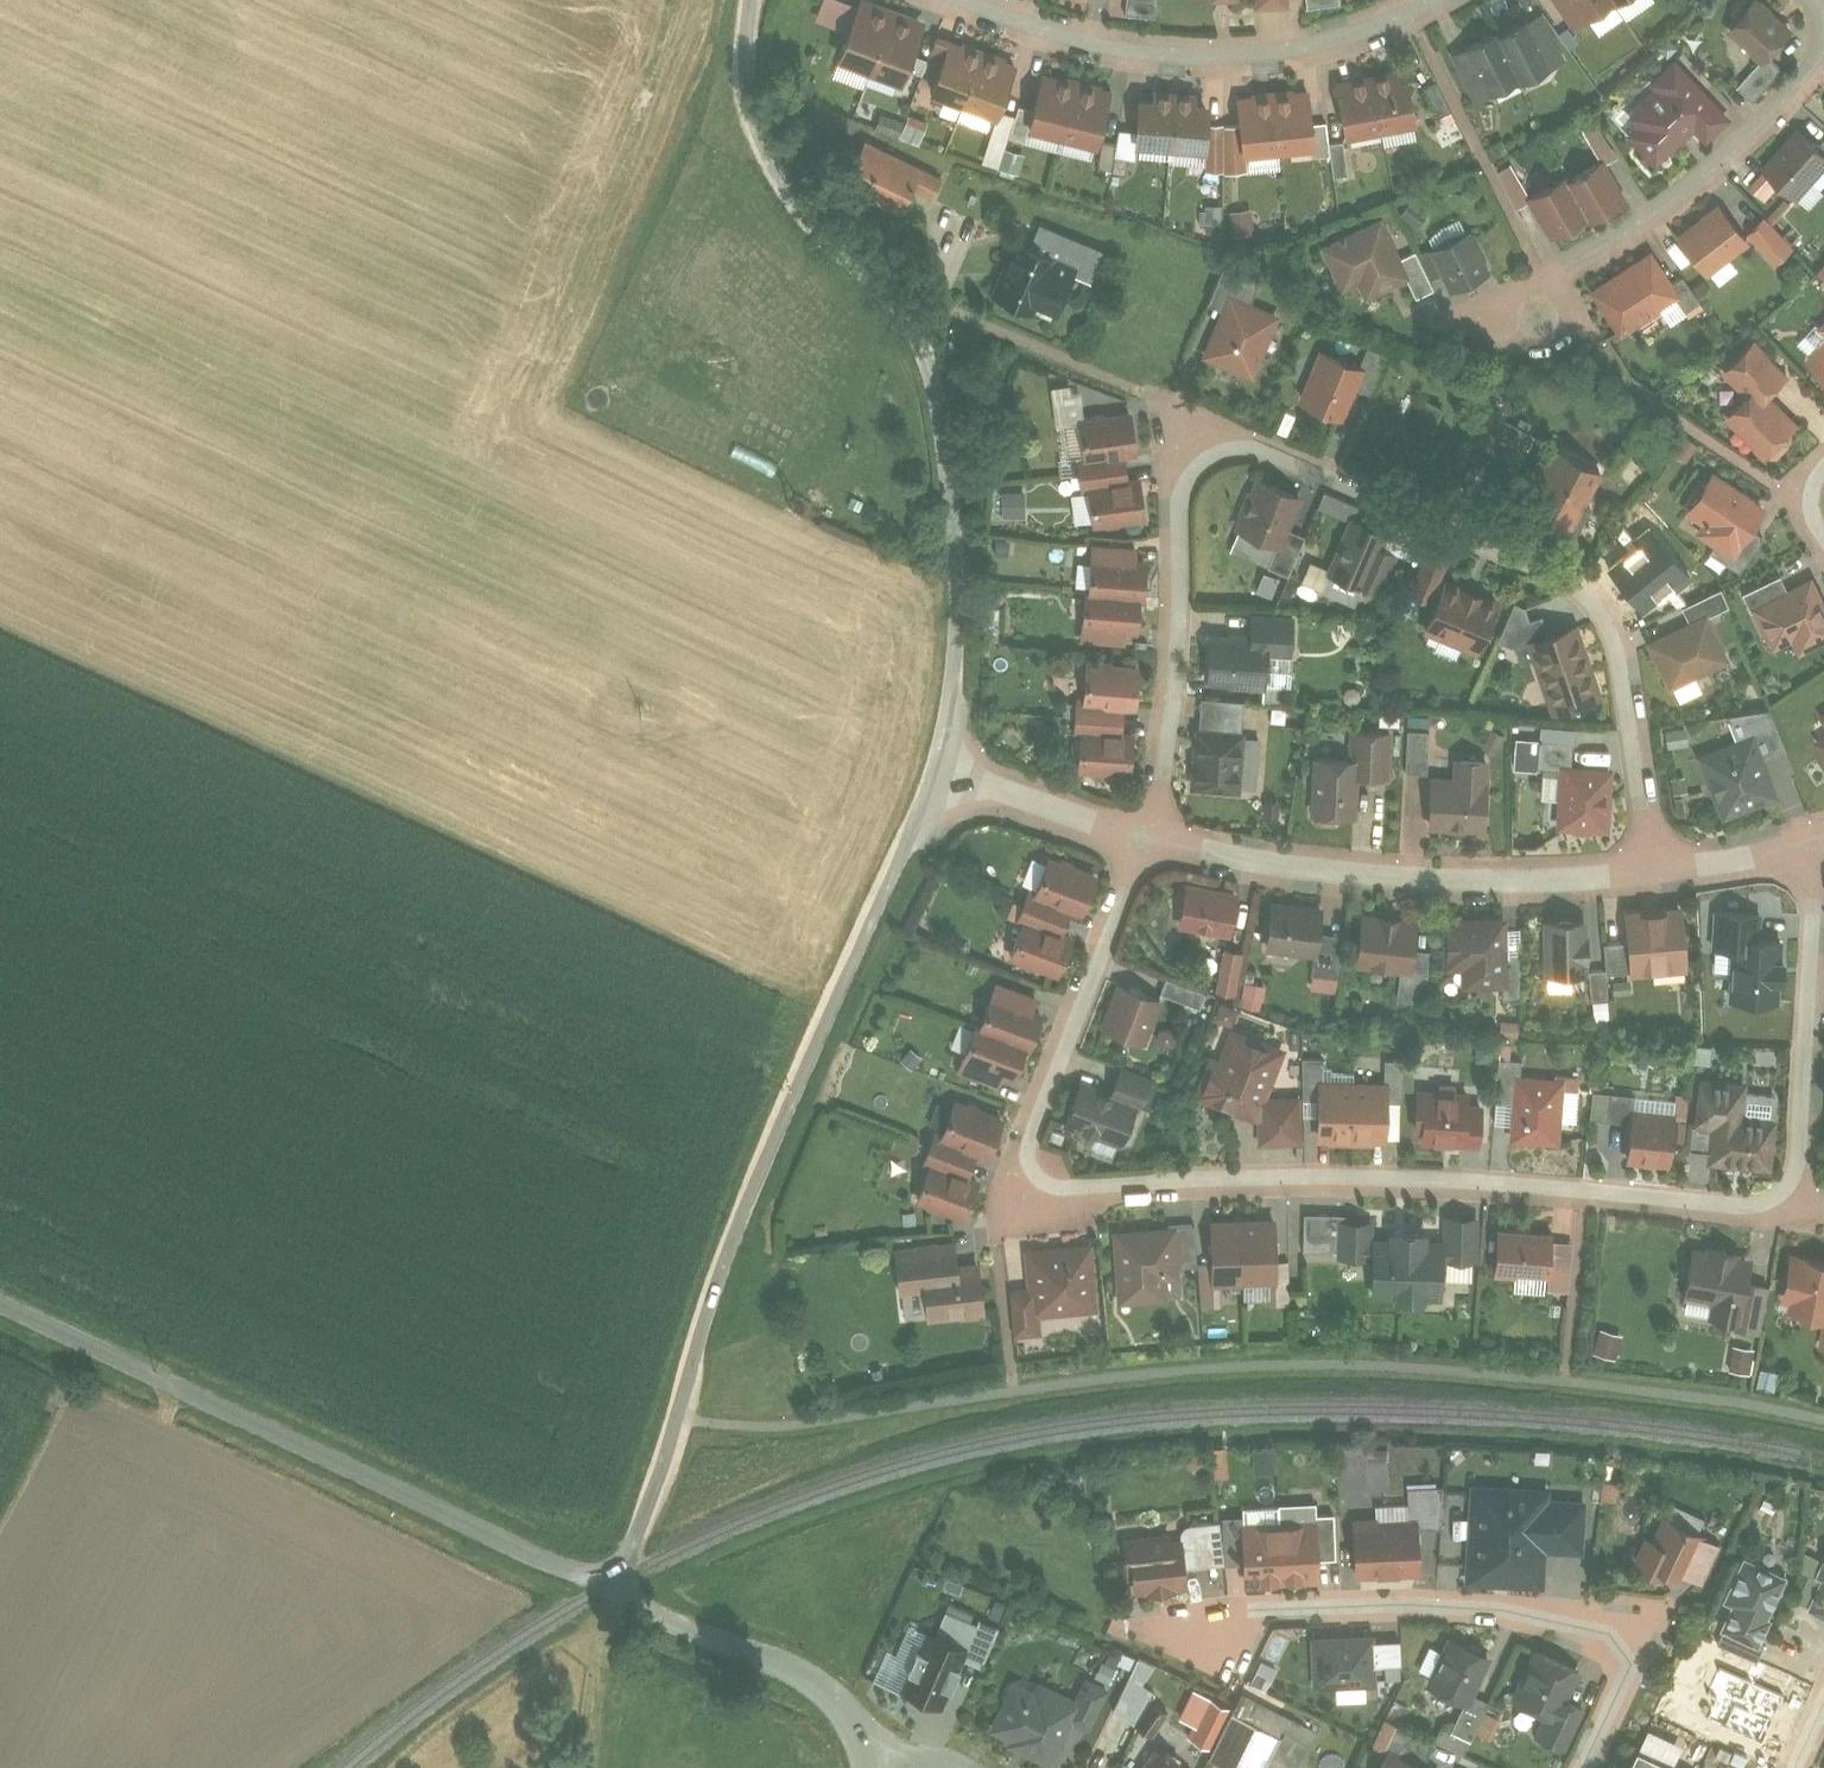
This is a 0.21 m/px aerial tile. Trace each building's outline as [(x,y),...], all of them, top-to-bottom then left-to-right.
[(855,8),(832,0),(825,0),(816,26),(845,36),(855,8)] [(836,60),(902,85),(925,23),(863,0),(858,0),(855,8),(845,36),(836,60)] [(1125,17),(1156,20),(1158,0),(1126,0),(1125,17)] [(1254,10),(1289,9),(1289,0),(1254,0),(1254,10)] [(1307,9),(1338,5),(1337,0),(1306,0),(1307,9)] [(1578,29),(1615,3),(1614,0),(1558,0),(1578,29)] [(1726,31),(1728,33),(1761,62),(1764,65),(1765,66),(1772,58),(1793,34),(1755,0),(1754,0),(1751,3),(1748,1),(1731,19),(1735,22),(1726,31)] [(1543,15),(1500,39),(1522,80),(1525,85),(1568,61),(1543,15)] [(1619,18),(1604,31),(1626,56),(1641,43),(1619,18)] [(1496,32),(1451,56),(1476,104),(1522,80),(1500,39),(1496,32)] [(1668,37),(1657,47),(1667,58),(1679,48),(1668,37)] [(950,38),(928,94),(941,99),(934,117),(955,124),(962,107),(996,120),(1018,64),(950,38)] [(1785,70),(1772,58),(1765,66),(1764,65),(1742,89),(1756,102),(1785,70)] [(1612,120),(1656,166),(1692,131),(1705,145),(1732,118),(1675,59),(1650,84),(1651,86),(1626,110),(1624,108),(1612,120)] [(1402,71),(1367,78),(1378,133),(1412,126),(1402,71)] [(1112,90),(1042,72),(1030,121),(1017,118),(1011,140),(1026,144),(1029,130),(1033,131),(1059,138),(1067,140),(1092,146),(1097,147),(1112,90)] [(1367,78),(1334,84),(1345,139),(1350,138),(1353,150),(1381,145),(1378,133),(1367,78)] [(1152,100),(1137,99),(1135,148),(1140,148),(1167,150),(1169,150),(1206,152),(1207,152),(1210,103),(1192,102),(1193,91),(1153,89),(1152,100)] [(1252,97),(1237,98),(1240,146),(1240,155),(1249,155),(1281,153),(1292,152),(1312,151),(1313,151),(1311,125),(1309,93),(1294,94),(1294,90),(1252,93),(1252,97)] [(916,98),(898,91),(885,123),(903,130),(916,98)] [(1823,152),(1823,151),(1823,126),(1806,109),(1792,124),(1798,129),(1823,152)] [(1016,117),(998,117),(982,165),(998,170),(1016,117)] [(1601,160),(1605,165),(1618,157),(1596,118),(1582,126),(1601,160)] [(1328,124),(1311,125),(1313,151),(1314,151),(1330,150),(1328,124)] [(1762,168),(1797,200),(1800,197),(1813,182),(1823,171),(1823,153),(1823,152),(1798,129),(1762,168)] [(1059,138),(1033,131),(1029,145),(1056,152),(1059,138)] [(1118,132),(1116,146),(1113,172),(1112,176),(1127,178),(1133,134),(1118,132)] [(1092,146),(1067,140),(1063,153),(1089,159),(1092,146)] [(941,176),(863,142),(847,179),(906,204),(913,187),(933,195),(941,176)] [(1349,177),(1344,142),(1330,144),(1336,179),(1349,177)] [(1116,146),(1103,144),(1100,170),(1113,172),(1116,146)] [(1240,155),(1240,146),(1224,147),(1226,176),(1242,175),(1240,155)] [(1167,150),(1140,148),(1139,161),(1166,162),(1167,150)] [(1015,152),(1008,150),(1001,171),(1008,173),(1015,152)] [(1206,152),(1169,150),(1168,167),(1205,169),(1206,152)] [(1330,150),(1314,151),(1315,159),(1330,158),(1330,150)] [(1312,151),(1292,152),(1292,163),(1313,162),(1312,151)] [(1026,156),(1015,152),(1008,173),(1019,177),(1026,156)] [(1207,152),(1206,152),(1205,169),(1204,173),(1215,174),(1216,152),(1207,152)] [(1281,153),(1249,155),(1250,167),(1281,165),(1281,153)] [(1565,181),(1587,218),(1590,223),(1626,202),(1605,165),(1601,160),(1565,181)] [(1525,198),(1530,196),(1510,162),(1493,173),(1515,210),(1528,202),(1525,198)] [(1530,196),(1525,198),(1528,202),(1550,240),(1587,218),(1565,181),(1563,176),(1530,196)] [(1813,182),(1800,197),(1802,198),(1799,201),(1810,211),(1823,195),(1823,192),(1813,182)] [(1787,200),(1770,217),(1781,228),(1798,211),(1787,200)] [(1411,201),(1401,215),(1417,228),(1428,214),(1411,201)] [(1720,206),(1678,240),(1709,277),(1750,244),(1720,206)] [(1215,207),(1204,207),(1204,227),(1215,227),(1215,207)] [(1252,210),(1231,212),(1233,239),(1254,237),(1252,210)] [(1382,217),(1320,246),(1342,294),(1358,287),(1365,302),(1407,282),(1412,280),(1404,264),(1382,217)] [(1766,217),(1746,236),(1777,268),(1797,249),(1766,217)] [(1469,228),(1428,249),(1450,293),(1492,272),(1469,228)] [(1039,229),(1030,249),(1052,259),(1047,270),(1072,282),(1089,286),(1101,255),(1039,229)] [(1030,249),(1016,243),(992,296),(1027,312),(1033,300),(1039,303),(1056,311),(1058,312),(1072,282),(1047,270),(1052,259),(1030,249)] [(1653,254),(1591,295),(1620,339),(1678,301),(1682,298),(1653,254)] [(1420,257),(1404,264),(1412,280),(1407,282),(1416,300),(1436,291),(1420,257)] [(1210,306),(1221,311),(1228,294),(1252,303),(1262,281),(1226,266),(1210,306)] [(1682,298),(1678,301),(1686,313),(1701,303),(1693,291),(1682,298)] [(1252,303),(1228,294),(1221,311),(1202,358),(1254,379),(1280,315),(1252,303)] [(1056,311),(1039,303),(1034,314),(1051,322),(1056,311)] [(1819,347),(1823,342),(1823,331),(1820,327),(1816,324),(1805,335),(1819,347)] [(1744,396),(1723,417),(1765,460),(1801,425),(1772,396),(1791,377),(1753,339),(1720,372),(1744,396)] [(1823,376),(1823,342),(1819,347),(1807,360),(1823,376)] [(1366,369),(1357,389),(1370,395),(1387,355),(1362,344),(1353,363),(1366,369)] [(1320,349),(1297,402),(1343,421),(1357,389),(1366,369),(1353,363),(1320,349)] [(1444,409),(1424,400),(1411,428),(1431,437),(1444,409)] [(1131,411),(1079,417),(1083,453),(1084,459),(1123,454),(1136,452),(1131,411)] [(1075,454),(1083,453),(1082,449),(1069,450),(1072,474),(1077,473),(1075,454)] [(1571,539),(1605,473),(1561,451),(1528,516),(1571,539)] [(1127,481),(1123,454),(1084,459),(1083,453),(1075,454),(1077,473),(1080,494),(1088,493),(1087,486),(1127,481)] [(1769,509),(1713,471),(1685,513),(1700,523),(1693,533),(1715,548),(1734,560),(1750,537),(1769,509)] [(1300,495),(1256,476),(1233,529),(1238,531),(1278,548),(1286,529),(1300,495)] [(1127,481),(1087,486),(1088,493),(1091,523),(1092,527),(1144,521),(1139,479),(1127,481)] [(1091,523),(1088,493),(1080,494),(1071,495),(1074,525),(1091,523)] [(1388,532),(1350,516),(1328,571),(1331,572),(1365,586),(1366,582),(1370,584),(1385,548),(1381,546),(1388,532)] [(1692,578),(1649,528),(1608,563),(1644,610),(1670,587),(1677,592),(1692,578)] [(1278,548),(1269,568),(1289,576),(1306,538),(1286,529),(1278,548)] [(1269,568),(1278,548),(1238,531),(1230,551),(1269,568)] [(1761,544),(1750,537),(1734,560),(1715,548),(1711,554),(1741,573),(1761,544)] [(1087,588),(1086,594),(1141,598),(1144,564),(1131,563),(1132,550),(1090,547),(1089,562),(1087,588)] [(1449,558),(1427,549),(1407,593),(1430,603),(1449,558)] [(1087,588),(1089,562),(1077,561),(1075,587),(1087,588)] [(1365,586),(1331,572),(1322,593),(1356,608),(1365,586)] [(1277,578),(1265,573),(1257,591),(1270,597),(1277,578)] [(1446,576),(1422,631),(1439,639),(1461,649),(1478,656),(1502,601),(1446,576)] [(1750,607),(1787,590),(1780,576),(1741,595),(1749,613),(1752,611),(1750,607)] [(1750,607),(1752,611),(1772,653),(1791,644),(1797,658),(1823,645),(1823,599),(1813,577),(1787,590),(1750,607)] [(1004,588),(991,588),(991,603),(1004,603),(1004,588)] [(1685,610),(1691,622),(1708,614),(1710,618),(1728,610),(1720,593),(1685,610)] [(1141,598),(1086,594),(1082,594),(1082,596),(1080,621),(1079,642),(1124,645),(1125,632),(1139,633),(1141,598)] [(1080,621),(1082,596),(1069,595),(1067,620),(1080,621)] [(999,630),(999,609),(986,609),(986,630),(999,630)] [(1209,633),(1205,686),(1266,691),(1269,649),(1292,651),(1295,617),(1251,614),(1250,636),(1209,633)] [(1691,622),(1647,645),(1670,692),(1673,690),(1696,679),(1732,661),(1710,618),(1708,614),(1691,622)] [(1357,633),(1360,635),(1380,628),(1379,622),(1371,616),(1357,633)] [(1668,629),(1662,617),(1639,628),(1645,641),(1668,629)] [(1578,622),(1526,640),(1540,683),(1547,702),(1552,717),(1604,699),(1578,622)] [(1380,628),(1360,635),(1364,647),(1384,639),(1380,628)] [(1461,649),(1439,639),(1435,650),(1456,660),(1461,649)] [(1136,668),(1083,666),(1082,702),(1081,708),(1121,709),(1134,710),(1136,668)] [(1696,679),(1673,690),(1681,705),(1703,694),(1696,679)] [(1547,702),(1540,683),(1532,686),(1539,705),(1547,702)] [(1202,698),(1199,730),(1242,733),(1244,702),(1202,698)] [(1120,737),(1121,709),(1081,708),(1082,702),(1073,702),(1072,742),(1080,742),(1080,735),(1120,737)] [(1752,731),(1763,758),(1785,749),(1769,711),(1740,715),(1727,721),(1734,738),(1752,731)] [(1379,712),(1378,724),(1400,725),(1400,713),(1379,712)] [(1526,723),(1515,723),(1514,747),(1516,747),(1525,747),(1526,723)] [(1542,740),(1573,742),(1574,727),(1541,724),(1540,740),(1542,740)] [(1686,724),(1665,727),(1668,748),(1689,745),(1686,724)] [(1507,735),(1491,727),(1482,745),(1497,753),(1507,735)] [(1199,730),(1194,729),(1189,789),(1242,793),(1247,734),(1242,733),(1199,730)] [(1336,826),(1343,818),(1358,819),(1359,779),(1387,780),(1389,730),(1351,729),(1350,758),(1312,757),(1309,816),(1318,826),(1336,826)] [(1413,729),(1411,773),(1429,773),(1430,730),(1413,729)] [(1734,738),(1695,754),(1722,821),(1779,798),(1763,758),(1752,731),(1734,738)] [(1120,737),(1080,735),(1080,742),(1078,777),(1131,779),(1133,737),(1120,737)] [(1539,769),(1560,770),(1560,764),(1571,765),(1573,742),(1542,740),(1539,769)] [(1525,747),(1516,747),(1515,762),(1528,763),(1528,747),(1525,747)] [(1430,776),(1428,829),(1445,829),(1450,835),(1465,835),(1469,830),(1486,831),(1488,756),(1453,755),(1452,776),(1430,776)] [(1571,765),(1560,764),(1560,770),(1558,802),(1555,830),(1608,834),(1613,768),(1571,765)] [(1558,802),(1560,770),(1539,769),(1537,800),(1558,802)] [(1686,776),(1672,778),(1675,795),(1688,793),(1686,776)] [(1683,795),(1675,797),(1678,816),(1687,814),(1683,795)] [(1098,877),(1050,857),(1036,891),(1034,896),(1071,911),(1083,915),(1098,877)] [(1239,894),(1187,884),(1178,929),(1227,939),(1230,939),(1231,935),(1239,894)] [(1060,936),(1071,911),(1034,896),(1036,891),(1028,887),(1013,924),(1021,927),(1023,921),(1060,936)] [(1324,907),(1269,902),(1265,951),(1313,956),(1320,956),(1321,945),(1324,907)] [(1603,921),(1602,902),(1588,902),(1589,921),(1603,921)] [(1683,906),(1625,910),(1628,952),(1629,972),(1629,975),(1687,971),(1683,906)] [(1762,912),(1716,910),(1714,949),(1733,949),(1730,999),(1780,1001),(1784,939),(1761,937),(1762,912)] [(1418,919),(1361,914),(1356,969),(1360,969),(1387,971),(1400,973),(1413,974),(1414,969),(1418,919)] [(1508,918),(1442,919),(1443,972),(1460,972),(1461,989),(1505,989),(1509,988),(1509,976),(1508,918)] [(1587,919),(1543,920),(1545,979),(1588,978),(1587,919)] [(1060,936),(1023,921),(1021,927),(1008,959),(1056,979),(1072,941),(1060,936)] [(1227,939),(1224,951),(1245,955),(1248,938),(1231,935),(1230,939),(1227,939)] [(1341,947),(1321,945),(1320,956),(1313,956),(1311,975),(1313,976),(1338,978),(1341,947)] [(1245,955),(1224,951),(1216,994),(1237,998),(1245,955)] [(1629,972),(1628,952),(1615,953),(1616,973),(1629,972)] [(1387,971),(1360,969),(1359,981),(1386,984),(1387,971)] [(1427,993),(1428,969),(1414,969),(1413,974),(1400,973),(1400,992),(1427,993)] [(1338,978),(1313,976),(1312,991),(1337,994),(1338,978)] [(1521,976),(1509,976),(1509,988),(1505,989),(1505,1003),(1521,1003),(1521,976)] [(1608,977),(1594,978),(1595,1001),(1609,1000),(1608,977)] [(1207,995),(1167,980),(1162,994),(1202,1009),(1207,995)] [(1631,980),(1613,981),(1614,996),(1632,995),(1631,980)] [(1158,998),(1117,983),(1100,1029),(1141,1044),(1158,998)] [(1267,988),(1245,983),(1240,1007),(1262,1011),(1267,988)] [(995,984),(976,1028),(1027,1049),(1041,1017),(1028,1012),(1033,1000),(995,984)] [(1241,1009),(1221,1001),(1214,1018),(1234,1026),(1241,1009)] [(1027,1049),(976,1028),(958,1072),(997,1088),(1002,1076),(1014,1081),(1027,1049)] [(1195,1099),(1257,1124),(1269,1096),(1287,1053),(1230,1030),(1217,1060),(1211,1058),(1195,1099)] [(1354,1053),(1355,1037),(1340,1036),(1339,1051),(1354,1053)] [(1501,1060),(1510,1061),(1512,1040),(1501,1039),(1499,1060),(1501,1060)] [(1496,1044),(1478,1043),(1477,1060),(1495,1062),(1496,1044)] [(1301,1058),(1301,1096),(1301,1117),(1318,1117),(1319,1081),(1324,1081),(1324,1072),(1323,1057),(1301,1058)] [(1497,1101),(1511,1103),(1514,1075),(1520,1076),(1521,1062),(1510,1061),(1501,1060),(1497,1101)] [(1390,1083),(1390,1088),(1402,1088),(1403,1062),(1389,1061),(1388,1083),(1390,1083)] [(1111,1095),(1139,1107),(1143,1108),(1153,1083),(1121,1070),(1111,1095)] [(1324,1072),(1324,1081),(1355,1082),(1355,1073),(1324,1072)] [(1560,1147),(1566,1080),(1520,1076),(1514,1075),(1511,1103),(1508,1143),(1560,1147)] [(1741,1086),(1699,1080),(1693,1125),(1711,1127),(1706,1165),(1770,1174),(1777,1121),(1737,1116),(1741,1086)] [(1318,1117),(1317,1143),(1388,1145),(1388,1141),(1389,1102),(1390,1088),(1390,1083),(1388,1083),(1355,1082),(1324,1081),(1319,1081),(1318,1117)] [(1081,1083),(1064,1126),(1122,1149),(1139,1107),(1111,1095),(1081,1083)] [(1422,1134),(1422,1145),(1480,1147),(1481,1112),(1469,1111),(1469,1103),(1456,1103),(1457,1086),(1440,1085),(1440,1092),(1415,1091),(1413,1133),(1422,1134)] [(1610,1094),(1596,1092),(1593,1121),(1607,1122),(1610,1094)] [(1632,1110),(1673,1115),(1675,1100),(1634,1095),(1632,1110)] [(1257,1124),(1257,1148),(1302,1147),(1301,1117),(1301,1096),(1269,1096),(1257,1124)] [(1005,1120),(956,1100),(942,1134),(940,1139),(977,1154),(989,1159),(1005,1120)] [(1402,1102),(1389,1102),(1388,1141),(1400,1141),(1402,1102)] [(1688,1107),(1678,1105),(1677,1115),(1687,1116),(1688,1107)] [(1673,1115),(1632,1110),(1625,1165),(1669,1170),(1675,1115),(1673,1115)] [(967,1179),(977,1154),(940,1139),(942,1134),(934,1131),(919,1168),(927,1171),(929,1164),(967,1179)] [(967,1179),(929,1164),(927,1171),(921,1185),(914,1202),(963,1222),(978,1184),(967,1179)] [(921,1185),(927,1171),(919,1168),(914,1165),(908,1179),(921,1185)] [(1445,1217),(1444,1239),(1444,1262),(1477,1262),(1477,1217),(1445,1217)] [(1338,1221),(1349,1221),(1349,1218),(1303,1218),(1304,1254),(1338,1254),(1338,1221)] [(1274,1221),(1211,1224),(1213,1265),(1214,1289),(1277,1286),(1277,1269),(1274,1221)] [(1337,1259),(1373,1259),(1373,1238),(1373,1221),(1349,1221),(1338,1221),(1338,1254),(1337,1259)] [(1193,1227),(1173,1229),(1176,1269),(1167,1269),(1167,1275),(1197,1273),(1193,1227)] [(1173,1229),(1113,1233),(1118,1307),(1169,1303),(1167,1275),(1167,1269),(1176,1269),(1173,1229)] [(1552,1233),(1497,1229),(1495,1273),(1497,1274),(1497,1278),(1516,1279),(1516,1275),(1550,1277),(1551,1251),(1552,1233)] [(1444,1262),(1444,1239),(1421,1239),(1421,1231),(1389,1231),(1389,1238),(1373,1238),(1373,1259),(1372,1296),(1395,1297),(1395,1302),(1426,1302),(1426,1297),(1444,1297),(1444,1262)] [(955,1246),(898,1250),(902,1298),(924,1297),(922,1274),(957,1272),(955,1246)] [(1094,1246),(1025,1252),(1028,1294),(1010,1296),(1014,1338),(1042,1335),(1041,1318),(1100,1313),(1094,1246)] [(1705,1252),(1694,1250),(1684,1300),(1686,1300),(1712,1305),(1710,1319),(1709,1322),(1736,1327),(1739,1310),(1744,1311),(1753,1260),(1735,1257),(1736,1252),(1706,1246),(1705,1252)] [(1573,1252),(1551,1251),(1550,1277),(1549,1291),(1570,1292),(1573,1252)] [(1794,1260),(1785,1308),(1795,1310),(1793,1320),(1823,1326),(1823,1266),(1794,1260)] [(1214,1289),(1213,1265),(1199,1266),(1201,1309),(1215,1308),(1214,1289)] [(1289,1268),(1277,1269),(1277,1286),(1278,1307),(1290,1307),(1289,1268)] [(957,1272),(922,1274),(924,1297),(926,1322),(984,1318),(980,1270),(957,1272)] [(1182,1279),(1170,1279),(1171,1300),(1183,1300),(1182,1279)] [(1710,1319),(1712,1305),(1686,1300),(1683,1314),(1710,1319)] [(1361,1320),(1340,1320),(1340,1334),(1361,1334),(1361,1320)] [(1623,1336),(1601,1330),(1594,1354),(1617,1360),(1623,1336)] [(1756,1351),(1734,1347),(1729,1372),(1751,1376),(1756,1351)] [(1196,1452),(1186,1464),(1197,1474),(1207,1461),(1196,1452)] [(1367,1453),(1356,1453),(1356,1476),(1366,1476),(1367,1453)] [(1352,1460),(1342,1460),(1342,1480),(1353,1480),(1352,1460)] [(1226,1461),(1215,1462),(1216,1478),(1227,1478),(1226,1461)] [(1619,1480),(1605,1479),(1603,1498),(1617,1499),(1619,1480)] [(1549,1484),(1469,1480),(1464,1582),(1543,1587),(1545,1549),(1585,1551),(1588,1498),(1548,1496),(1549,1484)] [(1411,1487),(1412,1516),(1419,1516),(1420,1528),(1440,1527),(1442,1486),(1436,1486),(1411,1487)] [(1749,1503),(1737,1497),(1732,1509),(1744,1514),(1749,1503)] [(1244,1521),(1241,1522),(1243,1562),(1243,1581),(1319,1578),(1318,1558),(1336,1557),(1335,1513),(1316,1514),(1316,1501),(1278,1502),(1279,1520),(1263,1521),(1247,1521),(1244,1521)] [(1353,1518),(1354,1575),(1421,1573),(1420,1528),(1419,1516),(1412,1516),(1410,1516),(1410,1503),(1377,1504),(1377,1517),(1353,1518)] [(1246,1507),(1247,1521),(1263,1521),(1263,1506),(1246,1507)] [(1698,1542),(1703,1531),(1662,1513),(1652,1536),(1645,1533),(1631,1562),(1648,1570),(1651,1563),(1682,1577),(1698,1542)] [(1225,1563),(1243,1562),(1241,1522),(1244,1521),(1243,1515),(1224,1515),(1225,1563)] [(1181,1524),(1184,1550),(1185,1564),(1225,1560),(1220,1519),(1181,1524)] [(1172,1531),(1128,1536),(1134,1591),(1144,1590),(1144,1593),(1174,1590),(1174,1587),(1188,1585),(1185,1564),(1184,1550),(1174,1551),(1172,1531)] [(1718,1551),(1698,1542),(1682,1577),(1703,1585),(1718,1551)] [(1783,1570),(1742,1551),(1722,1597),(1730,1601),(1718,1627),(1756,1644),(1771,1610),(1766,1607),(1783,1570)] [(1810,1585),(1815,1587),(1806,1608),(1823,1616),(1823,1554),(1810,1585)] [(1706,1606),(1696,1601),(1690,1613),(1702,1614),(1706,1606)] [(944,1616),(933,1643),(963,1655),(960,1662),(980,1670),(996,1631),(980,1625),(978,1630),(944,1616)] [(1373,1638),(1310,1641),(1313,1691),(1375,1687),(1373,1638)] [(924,1639),(900,1696),(939,1712),(960,1662),(963,1655),(933,1643),(924,1639)] [(1490,1659),(1449,1639),(1425,1685),(1467,1706),(1473,1692),(1490,1659)] [(1120,1664),(1127,1666),(1131,1657),(1110,1648),(1097,1677),(1112,1684),(1120,1664)] [(1579,1674),(1531,1652),(1510,1698),(1544,1713),(1558,1720),(1566,1702),(1579,1674)] [(1138,1657),(1129,1675),(1143,1684),(1154,1665),(1138,1657)] [(1695,1712),(1763,1744),(1795,1677),(1756,1659),(1747,1676),(1718,1662),(1695,1712)] [(1261,1660),(1251,1686),(1268,1692),(1278,1667),(1261,1660)] [(1032,1691),(1012,1682),(990,1730),(1009,1739),(1005,1746),(1051,1767),(1071,1724),(1089,1732),(1110,1686),(1085,1675),(1075,1697),(1037,1680),(1032,1691)] [(1149,1701),(1155,1692),(1143,1684),(1129,1675),(1113,1708),(1134,1722),(1149,1701)] [(1187,1736),(1210,1748),(1231,1708),(1224,1704),(1228,1697),(1213,1689),(1187,1736)] [(1244,1691),(1209,1756),(1233,1767),(1265,1767),(1272,1755),(1282,1736),(1279,1734),(1289,1716),(1244,1691)] [(1454,1731),(1471,1739),(1490,1701),(1473,1692),(1467,1706),(1454,1731)] [(1164,1711),(1149,1701),(1134,1722),(1132,1725),(1147,1735),(1164,1711)] [(1566,1702),(1558,1720),(1544,1713),(1533,1735),(1566,1750),(1584,1711),(1566,1702)] [(1498,1716),(1488,1711),(1477,1733),(1487,1737),(1498,1716)] [(1289,1716),(1279,1734),(1282,1736),(1272,1755),(1293,1767),(1297,1767),(1318,1733),(1289,1716)] [(1387,1749),(1398,1724),(1384,1718),(1373,1743),(1387,1749)] [(1387,1749),(1424,1766),(1436,1741),(1398,1724),(1387,1749)] [(1454,1731),(1442,1725),(1435,1738),(1444,1742),(1443,1745),(1464,1755),(1471,1739),(1454,1731)] [(1637,1750),(1672,1767),(1683,1744),(1648,1728),(1637,1750)] [(1154,1746),(1139,1767),(1185,1767),(1154,1746)] [(1424,1766),(1387,1749),(1378,1767),(1429,1767),(1424,1766)] [(1637,1750),(1629,1767),(1675,1767),(1672,1767),(1637,1750)]
